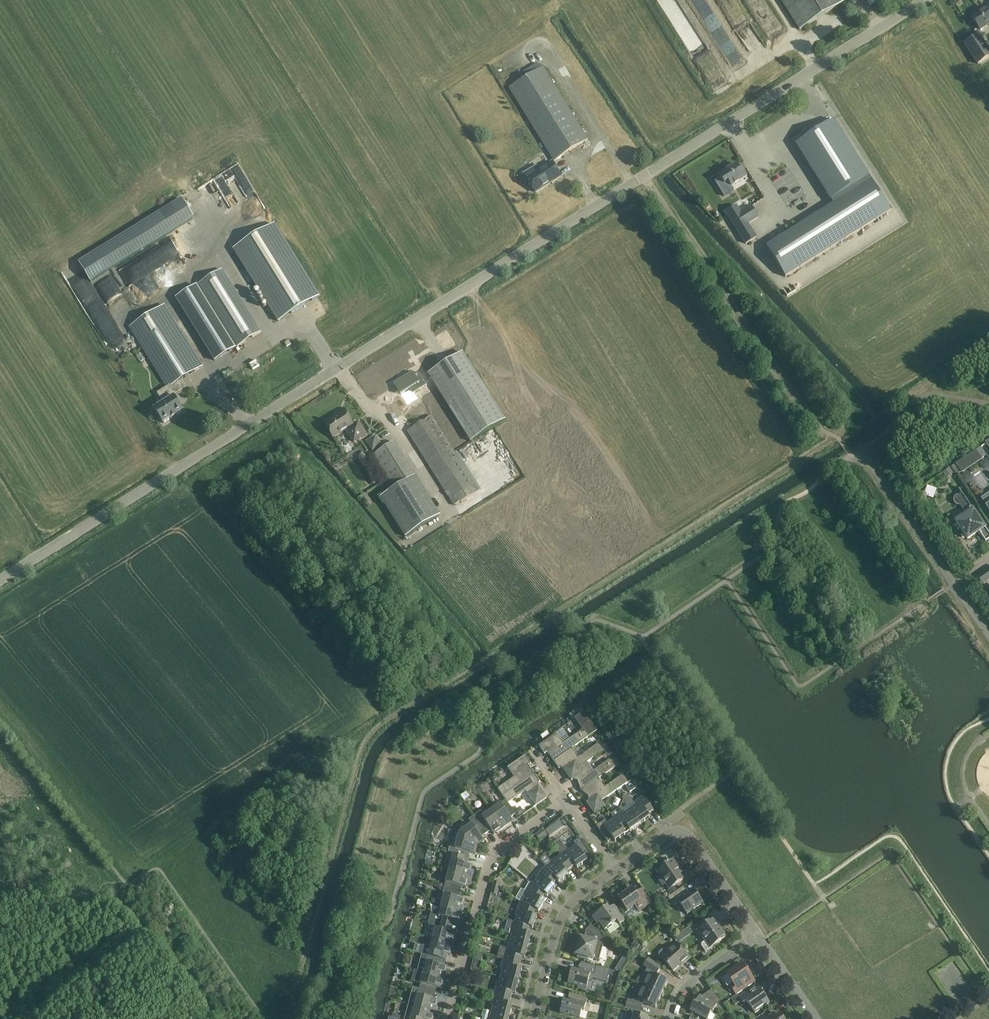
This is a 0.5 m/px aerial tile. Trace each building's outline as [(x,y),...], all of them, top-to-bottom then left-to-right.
[(843,0),(781,0),(800,30),(844,2),(843,0)] [(972,17),(979,29),(988,23),(988,6),(972,17)] [(978,64),(988,57),(988,51),(979,35),(965,44),(978,64)] [(588,140),(542,67),(508,88),(554,162),(588,140)] [(833,205),(766,247),(785,277),(891,211),(834,120),(796,144),(833,205)] [(539,172),(527,179),(536,193),(561,177),(552,162),(539,171),(539,172)] [(741,171),(737,164),(719,176),(723,183),(726,181),(730,188),(747,177),(743,169),(741,171)] [(242,166),(200,183),(211,210),(246,196),(242,188),(250,185),(242,166)] [(181,199),(79,262),(91,281),(193,218),(181,199)] [(751,206),(741,213),(736,206),(726,212),(737,230),(758,217),(751,206)] [(319,296),(274,224),(233,250),(278,322),(319,296)] [(128,288),(175,257),(168,245),(120,276),(128,288)] [(256,324),(222,270),(199,285),(237,347),(261,332),(256,324)] [(197,286),(176,299),(215,361),(235,348),(197,286)] [(165,305),(130,328),(141,346),(167,388),(172,385),(172,386),(184,378),(203,366),(176,323),(165,305)] [(505,420),(463,353),(428,374),(471,441),(505,420)] [(400,380),(393,384),(395,386),(401,395),(409,389),(409,390),(411,389),(413,392),(419,388),(425,384),(426,386),(418,372),(414,375),(412,372),(409,374),(409,375),(400,380)] [(182,413),(174,399),(154,411),(163,425),(182,413)] [(353,425),(344,411),(324,424),(334,438),(345,431),(354,444),(368,435),(359,421),(353,425)] [(432,417),(408,432),(454,505),(460,502),(461,503),(478,491),(432,417)] [(370,438),(365,442),(372,452),(382,445),(379,440),(374,443),(370,438)] [(395,445),(373,458),(393,490),(414,476),(395,445)] [(982,460),(976,451),(956,464),(961,472),(962,473),(982,460)] [(955,464),(952,466),(957,475),(961,472),(956,464),(955,464)] [(943,473),(946,477),(952,473),(950,468),(948,470),(943,473)] [(393,490),(380,498),(405,538),(440,515),(415,476),(414,476),(393,490)] [(935,498),(939,489),(929,485),(925,494),(935,498)] [(956,522),(962,531),(967,539),(979,532),(986,542),(988,540),(988,534),(986,529),(973,510),(973,511),(970,506),(971,506),(962,494),(961,495),(960,495),(959,495),(958,495),(957,495),(956,495),(956,496),(955,496),(954,497),(954,498),(953,499),(953,500),(953,501),(954,502),(954,503),(955,504),(956,504),(956,505),(957,505),(958,505),(959,505),(963,511),(964,511),(966,515),(956,522)] [(988,580),(983,573),(977,577),(982,584),(988,580)] [(581,721),(587,717),(584,712),(578,717),(581,721)] [(592,723),(591,723),(584,727),(584,729),(563,744),(556,734),(539,746),(545,754),(547,753),(553,761),(589,737),(597,731),(592,723)] [(589,737),(553,761),(559,769),(562,767),(568,776),(604,751),(601,747),(598,743),(578,757),(572,749),(589,737)] [(604,751),(568,776),(571,781),(576,778),(581,791),(615,767),(612,762),(610,760),(593,771),(587,763),(604,751)] [(497,789),(503,796),(534,774),(528,766),(531,764),(525,756),(508,768),(514,777),(497,789)] [(617,759),(612,762),(615,767),(620,764),(617,759)] [(615,767),(581,791),(592,800),(587,803),(590,808),(601,801),(628,782),(623,775),(605,788),(599,779),(615,767)] [(503,796),(505,801),(508,803),(525,791),(535,806),(546,798),(537,784),(540,782),(534,774),(503,796)] [(474,789),(474,793),(476,795),(479,796),(482,794),(482,790),(480,787),(477,787),(474,789)] [(650,818),(648,815),(653,811),(647,803),(644,797),(634,804),(628,794),(622,799),(623,801),(640,825),(647,820),(650,818)] [(501,805),(492,811),(504,828),(513,822),(510,818),(515,814),(512,809),(510,806),(508,803),(508,804),(505,801),(500,804),(501,805)] [(604,805),(601,801),(590,808),(594,814),(605,806),(604,805)] [(620,808),(611,814),(623,832),(628,829),(630,832),(640,825),(623,801),(620,808)] [(520,807),(515,811),(519,817),(524,813),(520,807)] [(479,812),(474,816),(484,830),(488,827),(494,835),(504,828),(492,811),(483,817),(479,812)] [(625,835),(623,832),(611,814),(610,814),(614,820),(608,824),(605,820),(596,826),(606,841),(611,837),(615,842),(625,835)] [(472,825),(459,833),(477,846),(484,841),(479,833),(484,830),(474,816),(469,820),(472,825)] [(559,821),(545,831),(549,837),(563,827),(559,821)] [(546,834),(543,829),(535,835),(539,840),(546,834)] [(450,847),(448,853),(464,858),(466,852),(475,855),(477,846),(459,833),(455,849),(450,847)] [(552,843),(561,855),(570,869),(575,866),(577,869),(587,861),(586,859),(591,855),(580,839),(574,842),(577,846),(569,852),(559,838),(552,843)] [(452,861),(449,872),(469,877),(472,866),(463,863),(464,858),(448,853),(446,860),(452,861)] [(568,875),(566,873),(570,869),(561,855),(551,863),(552,865),(547,869),(559,883),(568,875)] [(681,873),(673,860),(668,863),(668,862),(666,864),(666,865),(657,871),(663,879),(670,889),(673,887),(683,880),(679,875),(681,873)] [(559,883),(547,869),(545,867),(536,879),(537,880),(533,885),(545,895),(548,897),(555,887),(553,885),(556,881),(559,883)] [(446,882),(444,888),(460,893),(462,887),(466,888),(469,877),(449,872),(446,882)] [(541,900),(545,895),(533,885),(531,884),(524,896),(526,897),(522,903),(535,911),(539,913),(545,902),(541,900)] [(670,889),(667,891),(671,896),(677,892),(673,887),(670,889)] [(445,895),(442,906),(462,911),(465,900),(459,898),(460,893),(444,888),(442,895),(445,895)] [(636,894),(632,889),(618,898),(628,912),(635,906),(639,912),(651,903),(642,890),(636,894)] [(684,894),(681,889),(677,892),(671,896),(668,898),(674,906),(679,902),(687,914),(694,909),(702,903),(693,889),(687,893),(687,892),(684,894)] [(657,894),(653,893),(650,896),(649,900),(651,903),(655,904),(659,901),(659,897),(657,894)] [(535,911),(522,903),(520,902),(515,916),(517,917),(515,923),(513,922),(522,925),(533,929),(537,918),(533,917),(535,911)] [(620,913),(615,905),(614,905),(616,908),(610,911),(607,907),(593,917),(598,924),(600,923),(605,930),(617,922),(619,925),(626,921),(620,913)] [(462,911),(442,906),(440,911),(430,914),(429,920),(437,922),(453,927),(455,921),(459,922),(462,911)] [(711,949),(726,938),(713,919),(697,930),(706,941),(702,944),(702,947),(706,952),(711,949)] [(427,938),(433,939),(453,945),(456,934),(452,932),(453,927),(437,922),(429,920),(428,924),(430,927),(427,938)] [(533,930),(533,929),(522,925),(513,922),(510,921),(509,921),(505,934),(512,936),(510,942),(528,947),(531,935),(528,934),(529,928),(533,930)] [(590,926),(585,932),(587,933),(586,939),(580,938),(575,955),(599,961),(603,945),(602,945),(604,937),(590,926)] [(681,933),(675,937),(679,942),(685,939),(681,933)] [(453,945),(433,939),(432,945),(422,946),(420,954),(428,956),(444,960),(446,955),(450,956),(453,945)] [(528,947),(510,942),(508,949),(506,948),(503,959),(520,964),(521,958),(525,959),(528,947)] [(683,951),(676,943),(671,947),(672,948),(661,958),(673,971),(683,962),(684,963),(690,959),(683,951)] [(646,947),(641,944),(637,950),(641,953),(646,947)] [(427,962),(424,973),(444,978),(447,967),(443,966),(444,960),(428,956),(426,962),(427,962)] [(520,964),(503,959),(501,970),(502,971),(501,977),(519,982),(522,970),(518,970),(520,964)] [(647,981),(644,987),(661,995),(667,982),(655,977),(656,975),(661,968),(649,959),(644,966),(647,968),(643,979),(647,981)] [(601,968),(581,963),(579,972),(571,970),(568,984),(578,986),(577,989),(586,991),(590,975),(599,977),(601,968)] [(755,983),(747,972),(748,969),(745,965),(743,965),(742,964),(727,975),(733,983),(730,985),(737,995),(749,987),(755,983)] [(421,984),(419,990),(435,994),(437,988),(441,989),(444,978),(424,973),(415,970),(414,975),(416,983),(421,984)] [(519,982),(501,977),(499,984),(497,983),(494,995),(511,999),(512,993),(515,994),(519,982)] [(468,981),(466,987),(473,989),(475,982),(468,981)] [(750,990),(739,998),(741,1001),(743,1004),(747,1002),(755,1013),(761,1009),(770,1003),(761,992),(763,991),(758,984),(750,990)] [(655,1008),(661,995),(644,987),(641,993),(637,991),(632,1001),(628,1001),(626,1008),(640,1012),(643,1004),(644,1002),(655,1008)] [(435,994),(419,990),(417,996),(418,996),(415,1007),(435,1012),(438,1001),(427,998),(428,992),(435,994)] [(711,990),(701,998),(699,997),(695,1004),(694,1003),(690,1011),(706,1018),(708,1018),(711,1013),(713,1013),(715,1009),(717,1012),(724,1007),(711,990)] [(588,998),(572,994),(570,1003),(563,1001),(560,1013),(570,1016),(580,1018),(582,1011),(584,1012),(588,998)] [(493,1006),(491,1013),(509,1018),(513,1006),(509,1005),(511,999),(494,995),(491,1006),(493,1006)] [(415,1007),(412,1017),(411,1018),(434,1018),(435,1012),(415,1007)] [(509,1018),(491,1013),(483,1010),(481,1017),(483,1018),(509,1018)]
